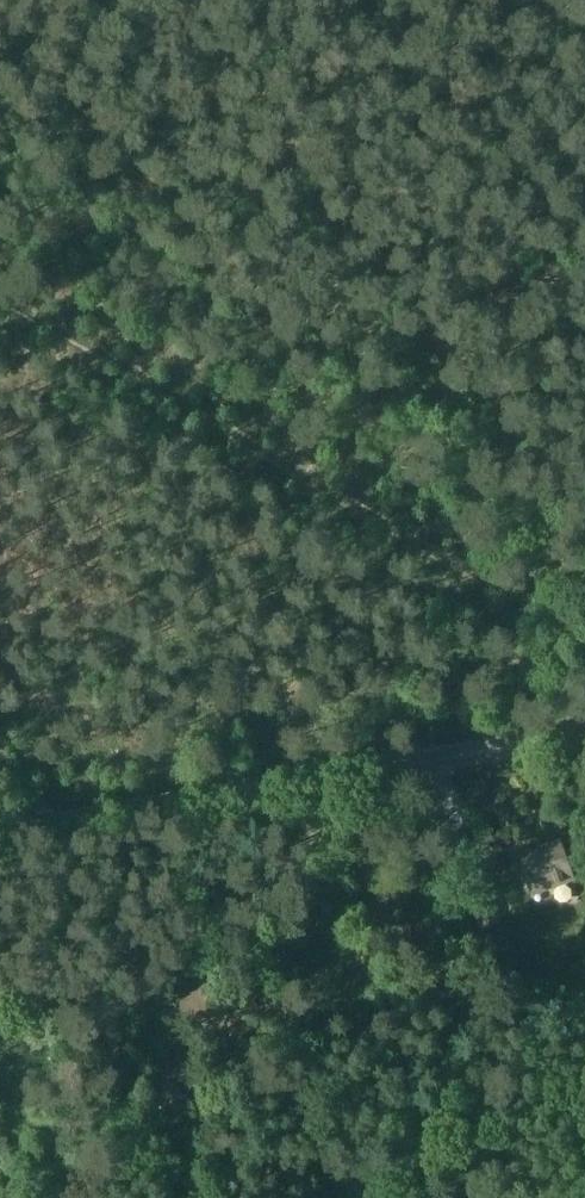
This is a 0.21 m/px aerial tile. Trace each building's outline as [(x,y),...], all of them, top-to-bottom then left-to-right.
[(567,855),(565,856),(560,841),(520,856),(532,888),(549,882),(551,887),(575,878),(567,855)] [(180,997),(182,1025),(233,1021),(231,993),(180,997)]
